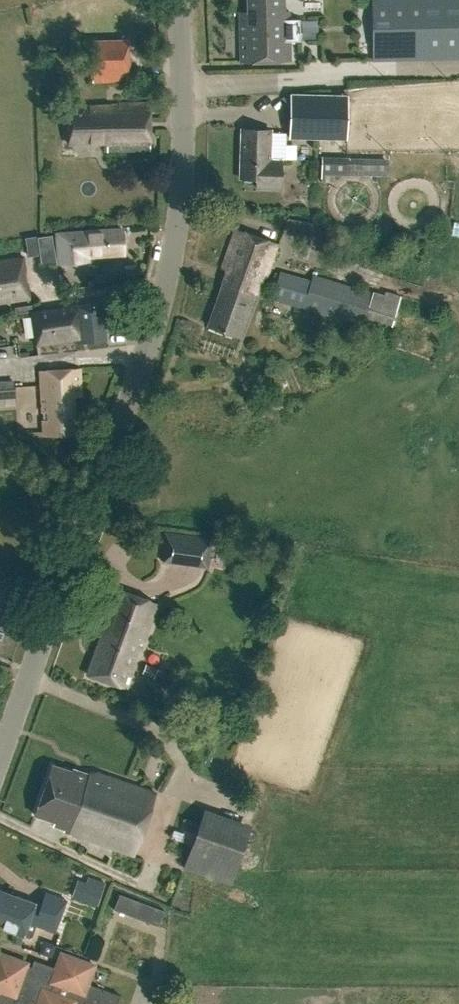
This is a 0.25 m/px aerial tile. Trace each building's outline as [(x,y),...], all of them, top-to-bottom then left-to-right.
[(247,13),(239,13),(241,62),(290,61),(290,41),(299,41),(299,19),(289,19),(289,11),(284,11),(284,0),(247,0),(247,13)] [(367,3),(308,4),(309,62),(458,59),(458,0),(367,0),(367,3)] [(129,83),(128,40),(90,41),(91,84),(129,83)] [(347,94),(289,92),(288,138),(346,140),(347,94)] [(151,107),(106,105),(106,110),(70,110),(70,145),(106,146),(106,154),(149,155),(151,107)] [(270,130),(242,129),(240,178),(253,179),(253,189),(281,190),(282,158),(270,158),(270,130)] [(345,197),(372,197),(372,178),(389,178),(389,163),(329,163),(329,188),(345,188),(345,197)] [(125,254),(124,231),(60,234),(61,263),(86,262),(86,256),(125,254)] [(275,248),(235,232),(221,270),(227,272),(207,326),(240,338),(260,285),(262,284),(275,248)] [(24,261),(0,264),(0,306),(30,302),(24,261)] [(311,278),(280,268),(271,299),(388,335),(399,299),(312,272),(311,278)] [(109,314),(108,305),(31,318),(35,345),(74,338),(75,346),(105,341),(101,316),(109,314)] [(78,399),(77,373),(38,375),(39,402),(42,401),(43,436),(72,435),(71,399),(78,399)] [(12,381),(0,382),(0,406),(14,405),(12,381)] [(212,538),(163,532),(160,562),(208,568),(212,538)] [(156,605),(111,589),(97,627),(104,629),(87,675),(125,688),(139,650),(142,645),(156,605)] [(69,774),(50,768),(34,815),(53,821),(52,825),(64,829),(63,832),(132,856),(154,794),(96,773),(86,774),(71,769),(69,774)] [(248,827),(203,811),(182,868),(228,884),(248,827)] [(0,890),(0,928),(28,937),(31,935),(34,924),(52,930),(59,911),(61,912),(64,901),(42,894),(39,904),(0,890)] [(120,894),(114,909),(123,912),(128,897),(120,894)] [(128,897),(123,912),(131,916),(137,901),(128,897)] [(137,901),(131,916),(140,919),(146,904),(137,901)] [(146,904),(140,919),(149,923),(155,908),(146,904)] [(155,908),(149,923),(158,926),(164,911),(155,908)] [(0,954),(0,1003),(116,1003),(119,996),(96,987),(95,990),(86,986),(94,966),(60,954),(54,969),(32,961),(31,965),(0,954)] [(151,1002),(157,1003),(167,1003),(169,999),(154,994),(151,1002)]
